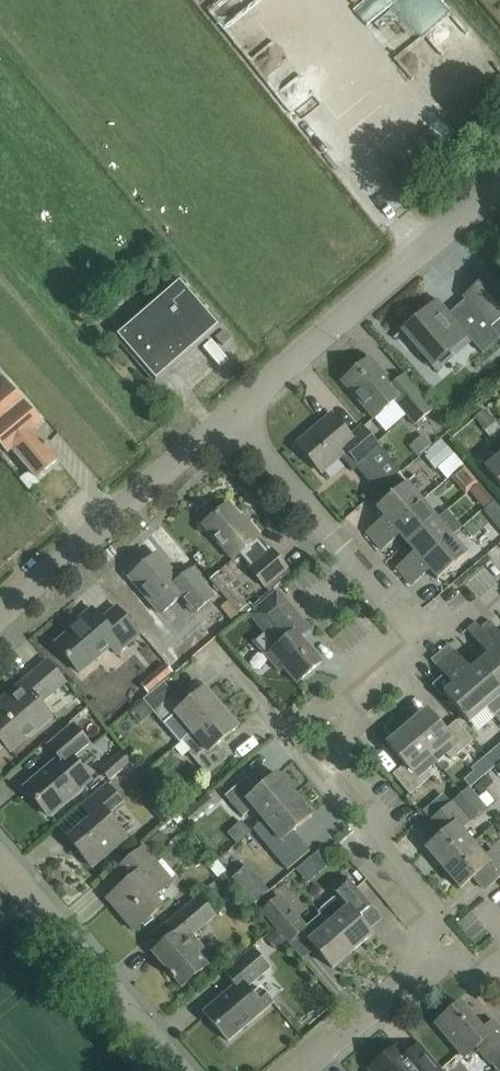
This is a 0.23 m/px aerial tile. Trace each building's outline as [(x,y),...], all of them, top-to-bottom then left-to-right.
[(392,18),(414,10),(410,0),(385,0),(392,18)] [(400,331),(418,352),(410,358),(423,373),(467,336),(482,353),(498,339),(499,341),(499,279),(493,271),(463,298),(465,301),(450,314),(438,299),(400,331)] [(155,381),(219,326),(179,279),(115,335),(155,381)] [(223,346),(231,339),(224,331),(216,338),(223,346)] [(390,382),(381,372),(370,359),(342,382),(374,419),(395,401),(416,425),(432,411),(403,377),(394,385),(391,381),(390,382)] [(7,453),(11,450),(30,471),(36,479),(59,460),(35,432),(42,426),(24,404),(8,384),(7,385),(0,376),(0,445),(7,453)] [(349,436),(331,415),(296,445),(320,473),(346,451),(358,465),(379,447),(361,426),(349,436)] [(417,457),(431,444),(423,434),(408,447),(417,457)] [(484,467),(499,486),(499,454),(484,467)] [(463,465),(450,476),(465,494),(478,483),(463,465)] [(30,471),(21,479),(30,490),(39,483),(36,479),(30,471)] [(373,542),(422,501),(407,483),(376,509),(384,518),(366,533),(373,542)] [(422,501),(373,542),(381,551),(399,536),(407,545),(437,519),(422,501)] [(244,524),(227,504),(213,516),(213,517),(202,527),(231,560),(238,554),(250,568),(248,569),(264,587),(264,586),(270,593),(292,575),(285,568),(271,551),(268,553),(256,539),(259,537),(246,522),(244,524)] [(403,578),(452,537),(437,519),(407,545),(414,553),(396,569),(403,578)] [(452,537),(403,578),(411,586),(429,571),(437,581),(467,555),(452,537)] [(178,580),(162,561),(157,554),(129,578),(135,584),(160,615),(180,598),(194,615),(193,615),(196,618),(184,628),(191,636),(203,626),(200,623),(202,621),(206,625),(221,612),(217,608),(221,605),(214,598),(213,599),(189,571),(178,580)] [(240,615),(249,608),(229,585),(234,580),(224,568),(209,580),(240,615)] [(275,590),(247,614),(276,648),(271,651),(270,653),(273,656),(297,684),(320,664),(299,639),(300,638),(309,630),(291,609),(275,590)] [(140,636),(122,614),(116,607),(101,620),(92,609),(74,624),(76,627),(55,645),(79,673),(110,649),(117,656),(140,636)] [(231,611),(217,623),(223,630),(237,618),(231,611)] [(474,621),(465,629),(466,630),(471,636),(480,628),(474,621)] [(480,628),(499,651),(499,634),(489,621),(480,628)] [(471,636),(488,655),(479,663),(499,687),(499,651),(480,628),(471,636)] [(454,652),(448,645),(439,653),(445,660),(454,652)] [(454,652),(445,660),(487,708),(493,715),(499,708),(499,687),(479,663),(470,671),(454,652)] [(436,667),(445,660),(439,653),(431,660),(436,667)] [(469,724),(487,708),(445,660),(436,667),(452,686),(443,693),(469,724)] [(51,717),(39,703),(64,682),(60,676),(47,661),(7,696),(11,701),(0,711),(0,740),(10,752),(51,717)] [(147,694),(173,672),(165,664),(140,685),(147,694)] [(245,674),(254,687),(267,677),(258,664),(245,674)] [(183,723),(192,733),(221,708),(204,688),(183,706),(173,694),(163,682),(143,699),(172,733),(183,723)] [(221,708),(192,733),(182,741),(188,750),(187,751),(207,775),(227,758),(217,746),(238,728),(221,708)] [(406,728),(436,763),(446,755),(450,760),(472,741),(456,722),(444,732),(426,711),(406,728)] [(48,816),(91,781),(73,760),(89,746),(72,725),(48,745),(59,758),(24,787),(48,816)] [(427,771),(436,763),(406,728),(387,744),(405,765),(393,775),(410,795),(432,776),(427,771)] [(109,781),(124,768),(132,762),(122,751),(100,770),(109,781)] [(499,777),(499,775),(494,768),(473,788),(480,795),(499,777)] [(480,780),(473,772),(463,780),(470,788),(480,780)] [(263,821),(294,795),(276,774),(257,790),(247,777),(225,796),(243,817),(252,808),(263,821)] [(90,865),(126,835),(110,817),(124,805),(107,785),(84,804),(94,816),(67,838),(90,865)] [(156,789),(146,798),(166,822),(177,814),(156,789)] [(443,869),(473,844),(460,829),(493,800),(486,792),(477,800),(468,789),(429,822),(441,836),(426,849),(443,869)] [(294,795),(263,821),(274,833),(264,842),(281,863),(303,844),(293,832),(312,815),(294,795)] [(157,863),(149,854),(165,841),(157,832),(143,847),(122,865),(132,877),(107,898),(134,931),(162,907),(153,896),(171,880),(170,879),(175,875),(162,859),(157,863)] [(443,869),(460,889),(475,876),(486,889),(499,876),(499,859),(492,849),(483,856),(473,844),(443,869)] [(320,914),(352,951),(372,934),(356,915),(368,904),(346,879),(334,890),(340,897),(320,914)] [(257,880),(245,890),(256,902),(260,898),(268,892),(257,880)] [(352,951),(320,914),(309,923),(306,926),(280,895),(261,911),(291,946),(304,936),(315,949),(332,969),(347,956),(352,951)] [(182,987),(208,965),(199,954),(205,949),(193,936),(216,916),(198,896),(165,925),(173,934),(152,952),(182,987)] [(253,948),(224,973),(234,984),(202,1011),(227,1041),(273,1002),(260,987),(253,993),(248,987),(270,968),(253,948)] [(459,1004),(435,1024),(464,1058),(476,1048),(490,1064),(499,1056),(499,1030),(493,1022),(482,1031),(459,1004)] [(369,1069),(371,1070),(440,1070),(421,1049),(408,1061),(396,1046),(369,1069)]
